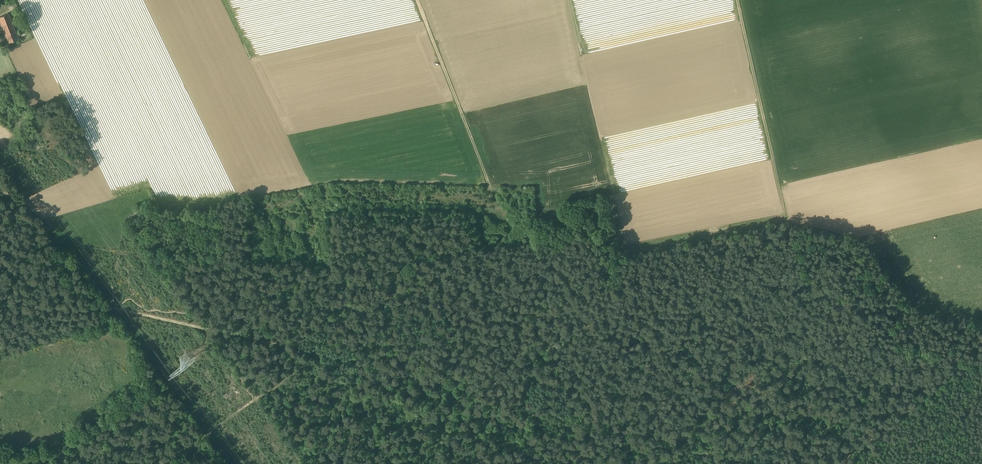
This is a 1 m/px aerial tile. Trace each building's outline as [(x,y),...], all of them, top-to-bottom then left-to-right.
[(15,29),(8,12),(0,17),(0,22),(1,22),(5,33),(15,29)] [(15,29),(5,33),(8,43),(19,38),(15,29)]
